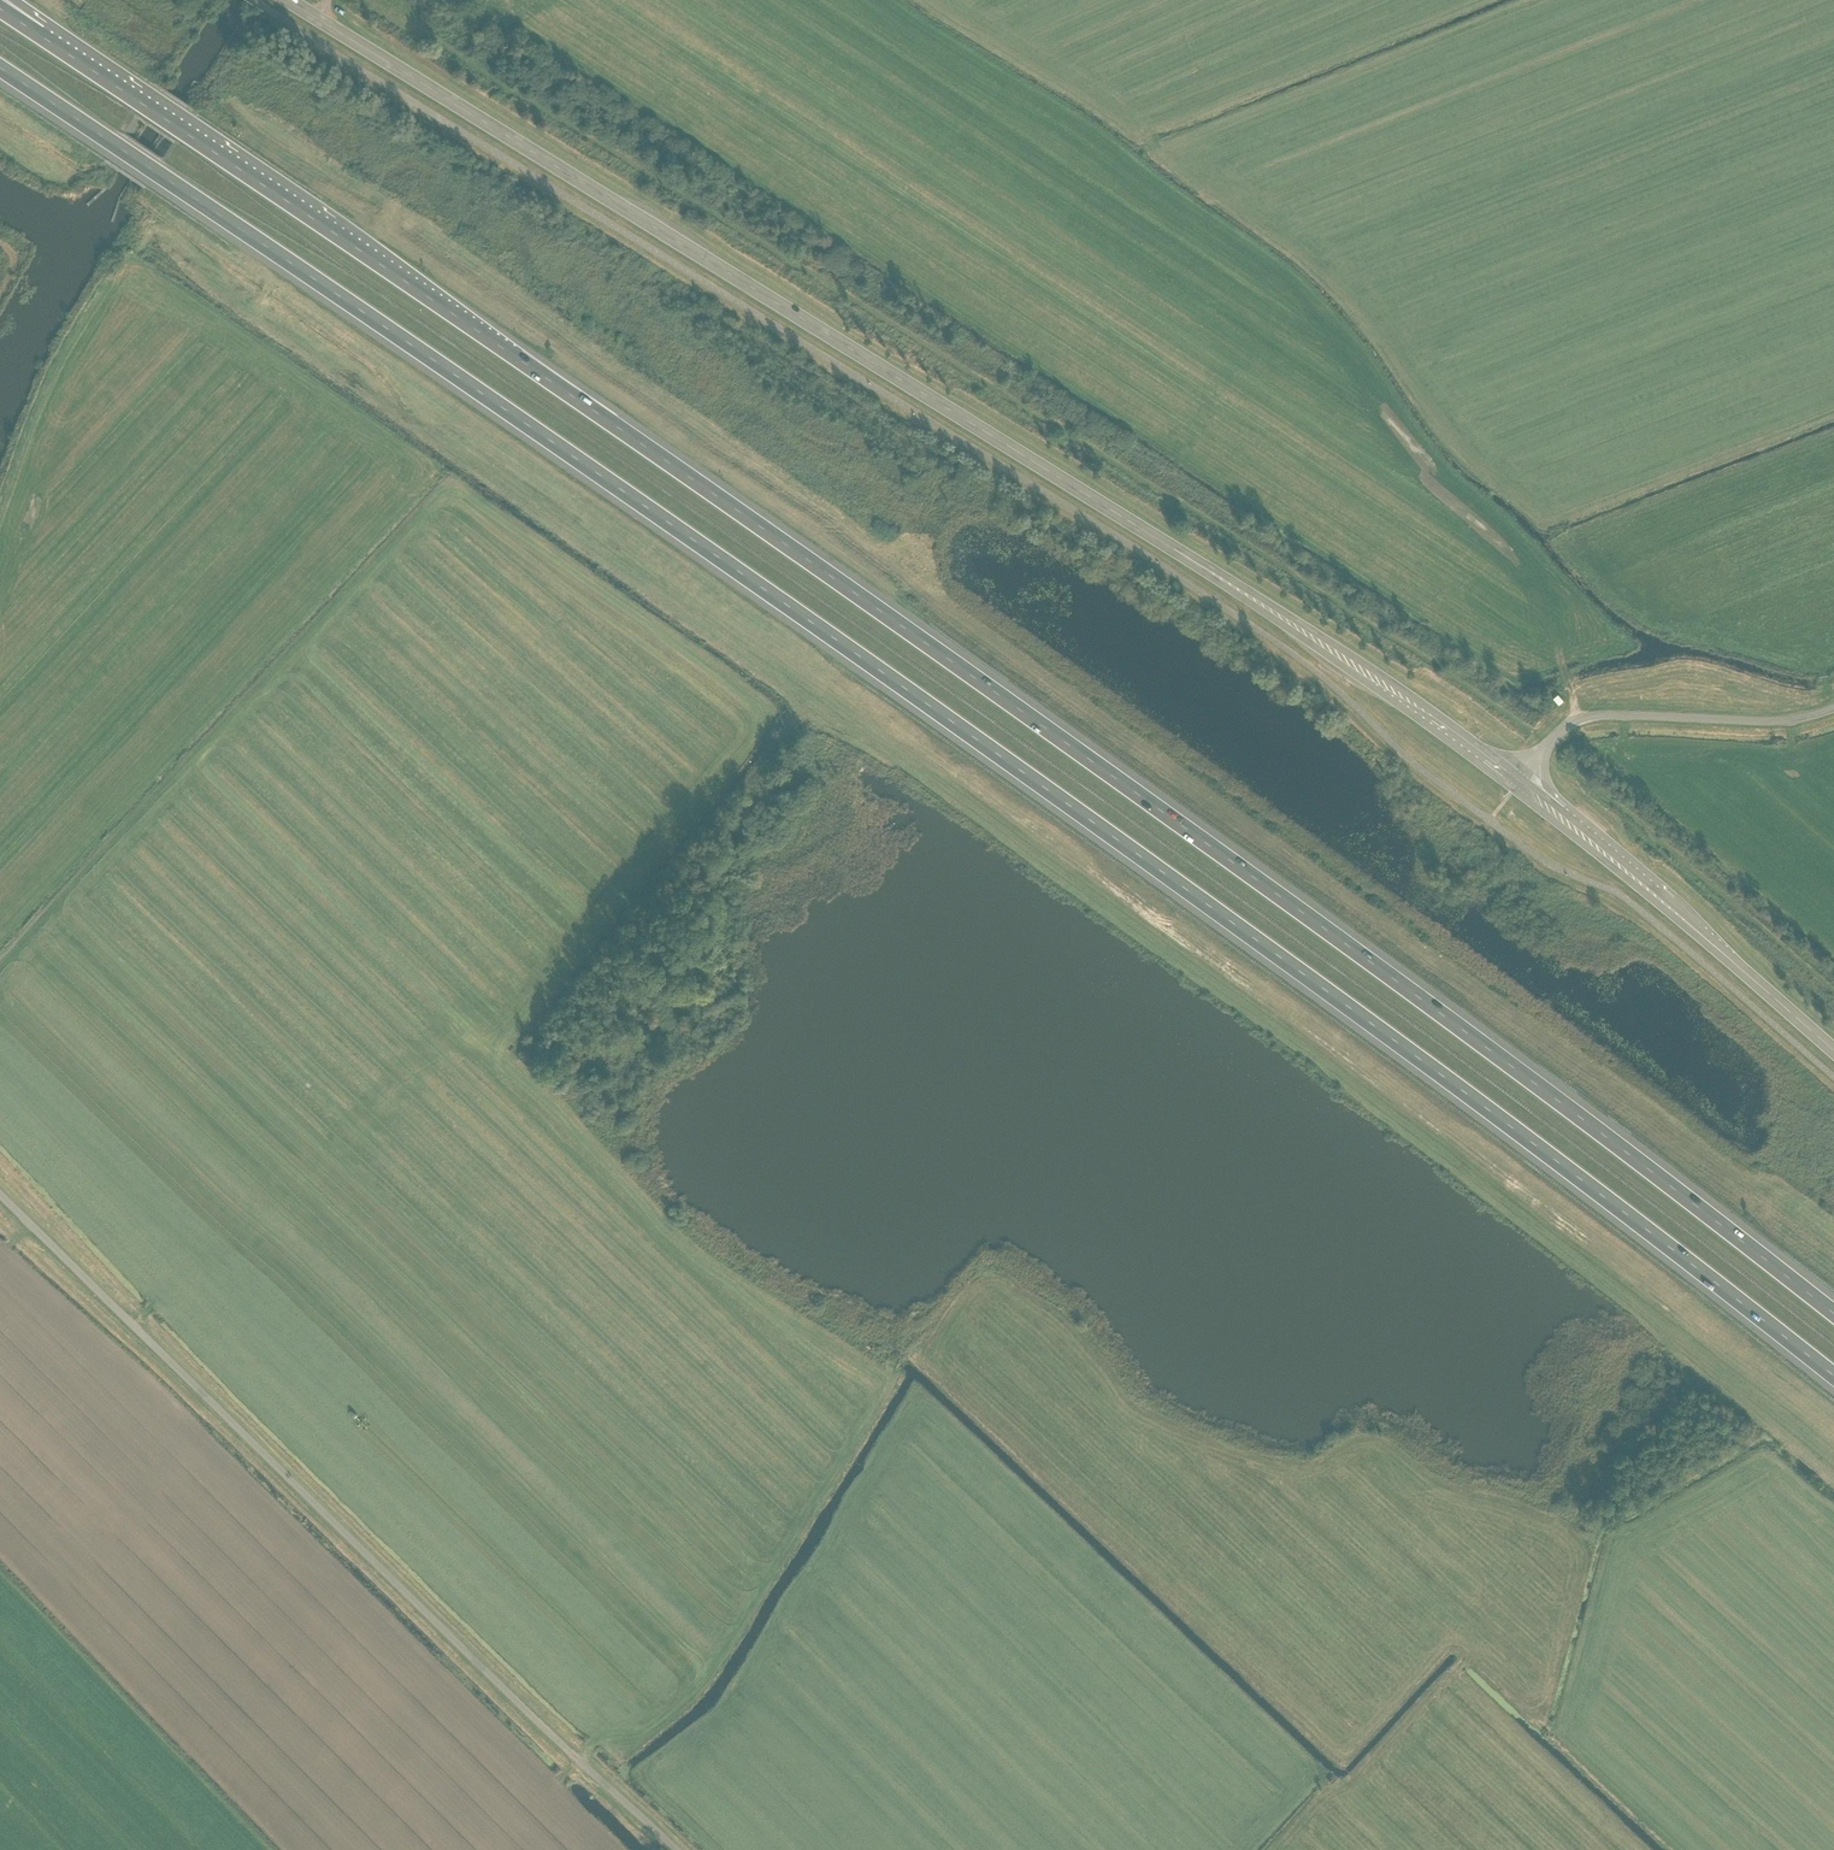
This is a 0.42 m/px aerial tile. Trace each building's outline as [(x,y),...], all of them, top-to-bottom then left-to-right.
[(1557,695),(1552,699),(1558,705),(1563,701),(1557,695)]
